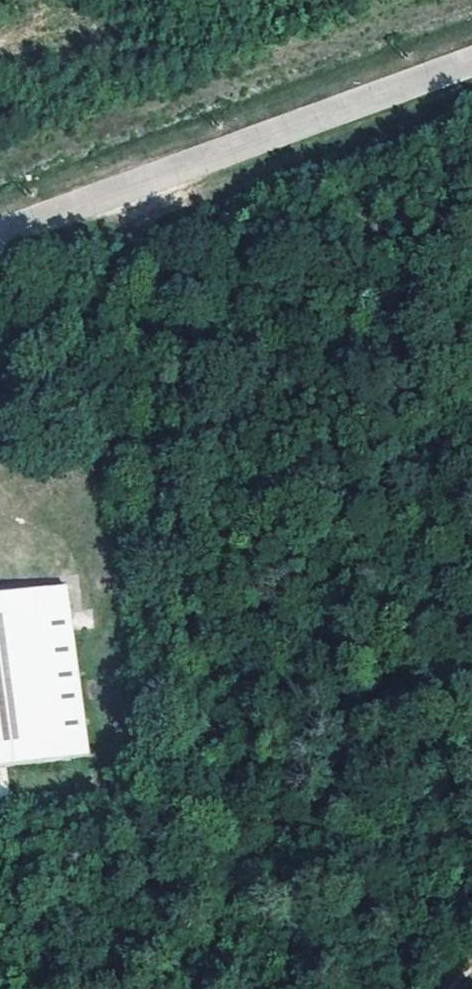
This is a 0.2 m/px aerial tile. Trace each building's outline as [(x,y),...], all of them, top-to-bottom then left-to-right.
[(91,754),(69,585),(0,595),(0,766),(91,754)]
